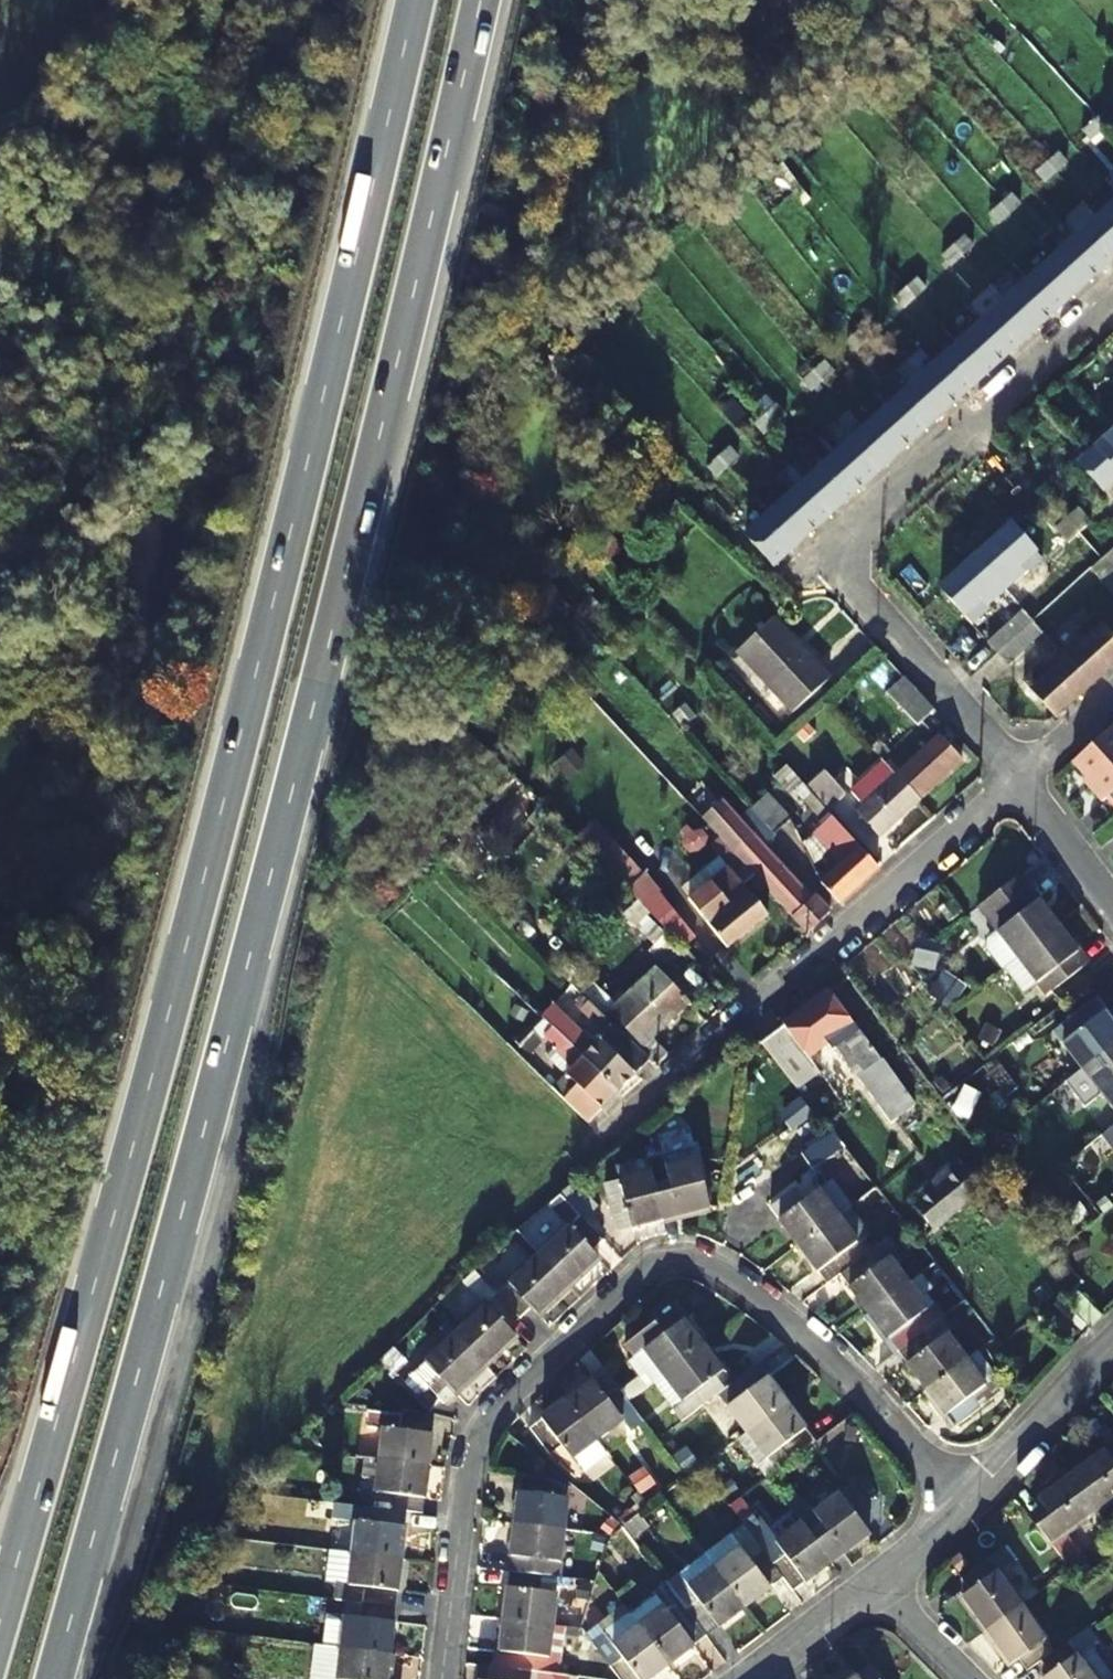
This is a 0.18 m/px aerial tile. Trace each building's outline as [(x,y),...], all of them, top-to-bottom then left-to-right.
[(1100,65),(1112,78),(1112,55),(1112,54),(1100,65)] [(1109,125),(1112,121),(1112,112),(1109,108),(1101,116),(1109,125)] [(1101,116),(1087,128),(1096,137),(1109,125),(1101,116)] [(1054,158),(1062,167),(1071,159),(1062,151),(1054,158)] [(1054,158),(1040,171),(1049,180),(1062,167),(1054,158)] [(1007,200),(1016,210),(1024,202),(1015,193),(1007,200)] [(1007,200),(993,213),(1002,223),(1016,210),(1007,200)] [(1104,213),(1100,217),(1112,231),(1112,205),(1104,213)] [(1081,234),(1076,238),(1105,269),(1112,262),(1112,231),(1100,217),(1096,220),(1081,234)] [(960,243),(969,253),(976,246),(967,237),(960,243)] [(1072,242),(1058,255),(1053,259),(1082,290),(1093,279),(1105,269),(1076,238),(1072,242)] [(960,243),(945,256),(954,266),(969,253),(960,243)] [(1049,262),(1033,277),(1030,280),(1058,311),(1082,290),(1053,259),(1049,262)] [(914,285),(923,294),(930,288),(921,278),(914,285)] [(1025,284),(1010,298),(1006,302),(1034,332),(1058,311),(1030,280),(1025,284)] [(914,285),(899,298),(908,308),(923,294),(914,285)] [(1001,306),(987,318),(983,322),(1011,353),(1034,332),(1006,302),(1001,306)] [(868,327),(876,336),(883,331),(874,321),(868,327)] [(979,325),(963,340),(960,342),(988,374),(1011,353),(983,322),(979,325)] [(868,327),(853,341),(861,350),(876,336),(868,327)] [(955,346),(940,361),(937,364),(964,395),(988,374),(960,342),(955,346)] [(821,370),(830,379),(837,373),(828,363),(821,370)] [(931,368),(917,381),(913,385),(941,416),(956,403),(964,395),(937,364),(931,368)] [(821,370),(806,384),(815,393),(830,379),(821,370)] [(909,389),(894,402),(890,406),(918,437),(941,416),(913,385),(909,389)] [(775,412),(784,421),(791,414),(782,404),(775,412)] [(886,410),(870,423),(866,427),(894,459),(905,449),(918,437),(890,406),(886,410)] [(775,412),(760,424),(769,435),(784,421),(775,412)] [(863,431),(848,444),(843,449),(871,480),(894,459),(866,427),(863,431)] [(1082,463),(1112,498),(1112,434),(1082,463)] [(727,454),(737,464),(744,457),(735,447),(727,454)] [(839,452),(824,465),(819,470),(847,501),(871,480),(843,449),(839,452)] [(727,454),(713,467),(722,478),(737,464),(727,454)] [(815,473),(800,486),(796,491),(824,522),(833,514),(847,501),(819,470),(815,473)] [(1063,480),(1051,491),(1071,513),(1080,505),(1083,503),(1063,480)] [(792,494),(777,507),(772,512),(800,543),(824,522),(796,491),(792,494)] [(1035,506),(1054,528),(1058,526),(1067,517),(1047,494),(1035,506)] [(1069,515),(1082,530),(1093,520),(1080,505),(1071,513),(1069,515)] [(768,515),(748,534),(777,565),(790,552),(800,543),(772,512),(768,515)] [(1082,530),(1069,515),(1067,517),(1058,526),(1071,541),(1082,530)] [(978,556),(1007,588),(1023,574),(1027,577),(1045,560),(1013,525),(978,556)] [(1105,557),(1112,566),(1112,549),(1105,557)] [(978,556),(944,587),(975,622),(994,606),(991,603),(1007,588),(978,556)] [(1094,566),(1112,588),(1112,566),(1105,557),(1094,566)] [(539,638),(558,617),(543,603),(526,624),(539,638)] [(1035,620),(1026,610),(990,642),(999,652),(1035,620)] [(796,712),(833,677),(821,666),(819,667),(798,644),(800,642),(778,617),(742,650),(796,712)] [(1080,639),(1065,653),(1093,684),(1112,666),(1112,637),(1096,619),(1078,636),(1080,639)] [(999,652),(1010,664),(1046,632),(1035,620),(999,652)] [(1058,715),(1093,684),(1065,653),(1048,668),(1046,665),(1027,681),(1058,715)] [(890,692),(921,725),(937,710),(906,677),(890,692)] [(1075,761),(1095,783),(1092,786),(1105,801),(1109,797),(1112,802),(1112,726),(1075,761)] [(964,759),(941,735),(902,771),(925,795),(964,759)] [(874,747),(884,758),(893,750),(883,739),(874,747)] [(811,784),(831,806),(847,792),(826,769),(811,784)] [(922,799),(899,775),(859,811),(883,835),(922,799)] [(754,806),(777,831),(793,816),(770,792),(754,806)] [(705,818),(718,833),(810,932),(834,911),(819,894),(814,899),(766,845),(770,841),(745,815),(739,820),(722,802),(705,818)] [(770,841),(779,833),(777,831),(754,806),(745,815),(770,841)] [(832,812),(824,819),(828,824),(822,831),(847,860),(823,882),(840,900),(880,864),(832,812)] [(818,876),(829,867),(803,838),(792,848),(793,848),(818,876)] [(731,866),(692,900),(730,947),(771,914),(731,866)] [(660,892),(656,886),(645,874),(627,888),(685,948),(696,938),(658,894),(660,892)] [(1013,881),(981,905),(1001,931),(992,937),(991,945),(1007,966),(1020,956),(1060,925),(1023,877),(1013,881)] [(968,916),(991,945),(992,937),(1001,931),(981,905),(968,916)] [(644,955),(659,969),(667,960),(620,914),(608,926),(641,958),(644,955)] [(854,962),(873,981),(912,941),(893,922),(854,962)] [(1060,925),(1020,956),(1049,994),(1089,964),(1060,925)] [(638,1070),(646,1077),(659,1064),(639,1044),(674,1007),(639,973),(596,1018),(630,1051),(624,1057),(638,1070)] [(834,1048),(836,1046),(892,1121),(914,1104),(829,990),(775,1031),(762,1041),(798,1087),(821,1070),(808,1053),(827,1040),(834,1048)] [(1057,1029),(1086,1068),(1112,1046),(1112,1022),(1096,999),(1057,1029)] [(583,1017),(573,1008),(566,1015),(571,1020),(568,1024),(583,1038),(594,1027),(583,1017)] [(624,1057),(603,1037),(572,1069),(606,1104),(638,1070),(624,1057)] [(1086,1068),(1112,1103),(1112,1046),(1086,1068)] [(578,1133),(606,1104),(572,1069),(553,1051),(543,1062),(559,1078),(551,1086),(555,1090),(545,1100),(578,1133)] [(837,1153),(829,1141),(805,1156),(813,1169),(837,1153)] [(713,1206),(698,1146),(650,1159),(653,1171),(666,1218),(713,1206)] [(913,1199),(917,1205),(963,1166),(958,1160),(913,1199)] [(982,1188),(963,1166),(917,1205),(935,1227),(982,1188)] [(613,1200),(620,1230),(666,1218),(653,1171),(597,1185),(601,1203),(613,1200)] [(800,1186),(773,1205),(802,1244),(851,1207),(831,1181),(808,1197),(800,1186)] [(542,1254),(571,1285),(602,1256),(596,1250),(607,1238),(584,1215),(563,1193),(553,1202),(574,1225),(542,1254)] [(858,1241),(872,1231),(853,1206),(851,1207),(802,1244),(830,1282),(842,1273),(867,1254),(858,1241)] [(534,1250),(549,1237),(532,1217),(517,1230),(534,1250)] [(893,1257),(903,1249),(893,1234),(867,1254),(842,1273),(871,1311),(911,1281),(893,1257)] [(513,1282),(506,1275),(494,1287),(500,1293),(523,1317),(535,1307),(541,1313),(571,1285),(542,1254),(513,1282)] [(460,1332),(488,1362),(518,1335),(512,1328),(523,1317),(500,1293),(494,1287),(476,1268),(469,1275),(465,1279),(489,1304),(460,1332)] [(911,1281),(871,1311),(900,1349),(944,1316),(945,1316),(936,1303),(930,1307),(922,1296),(930,1291),(935,1286),(924,1271),(911,1281)] [(938,1302),(930,1291),(922,1296),(930,1307),(936,1303),(938,1302)] [(628,1343),(638,1356),(648,1350),(666,1373),(706,1344),(677,1306),(628,1343)] [(944,1316),(900,1349),(930,1387),(969,1358),(949,1332),(953,1329),(944,1316)] [(410,1384),(443,1405),(488,1362),(460,1332),(419,1371),(415,1367),(403,1378),(410,1384)] [(706,1344),(666,1373),(686,1399),(675,1408),(684,1420),(720,1393),(735,1382),(706,1344)] [(969,1358),(988,1383),(994,1378),(999,1374),(980,1349),(969,1358)] [(632,1361),(642,1375),(649,1370),(657,1380),(666,1373),(648,1350),(638,1356),(632,1361)] [(958,1424),(1003,1390),(994,1378),(988,1383),(969,1358),(930,1387),(958,1424)] [(735,1382),(720,1393),(750,1430),(789,1400),(760,1363),(735,1382)] [(626,1419),(634,1429),(646,1420),(631,1399),(623,1389),(609,1370),(571,1399),(600,1439),(626,1419)] [(623,1389),(631,1399),(657,1380),(649,1370),(642,1375),(623,1389)] [(600,1439),(571,1399),(532,1427),(552,1452),(578,1475),(610,1452),(600,1439)] [(750,1430),(740,1437),(770,1475),(818,1439),(789,1400),(750,1430)] [(403,1428),(386,1427),(382,1458),(431,1464),(437,1417),(405,1413),(403,1428)] [(1098,1508),(1112,1496),(1112,1455),(1111,1456),(1105,1448),(1071,1473),(1098,1508)] [(410,1510),(425,1512),(431,1464),(382,1458),(367,1457),(361,1505),(410,1510)] [(1031,1515),(1071,1569),(1086,1556),(1067,1531),(1098,1508),(1071,1473),(1039,1498),(1044,1506),(1031,1515)] [(567,1528),(573,1483),(556,1479),(524,1474),(518,1523),(567,1528)] [(804,1504),(797,1496),(790,1502),(804,1520),(835,1560),(873,1531),(834,1481),(804,1504)] [(332,1518),(359,1521),(355,1551),(404,1557),(410,1510),(361,1505),(333,1501),(332,1518)] [(635,1538),(651,1526),(640,1513),(625,1524),(635,1538)] [(786,1576),(796,1589),(835,1560),(804,1520),(779,1541),(758,1516),(746,1524),(786,1576)] [(567,1528),(518,1523),(512,1570),(561,1576),(567,1528)] [(718,1566),(747,1604),(786,1576),(746,1524),(708,1552),(718,1566)] [(971,1589),(963,1595),(988,1629),(1023,1604),(1000,1573),(1019,1558),(1010,1544),(962,1577),(971,1589)] [(350,1599),(398,1605),(404,1557),(355,1551),(332,1549),(329,1581),(338,1581),(337,1597),(350,1599)] [(670,1583),(709,1633),(747,1604),(718,1566),(692,1585),(682,1573),(670,1583)] [(561,1576),(512,1570),(506,1618),(556,1624),(561,1576)] [(656,1591),(658,1594),(632,1613),(640,1624),(669,1662),(709,1633),(670,1583),(669,1581),(656,1591)] [(398,1605),(350,1599),(344,1647),(392,1653),(398,1605)] [(1023,1604),(988,1629),(1013,1663),(1020,1658),(1029,1670),(1042,1661),(1056,1650),(1023,1604)] [(556,1624),(506,1618),(500,1666),(557,1672),(562,1624),(556,1624)] [(597,1645),(622,1678),(647,1678),(669,1662),(640,1624),(615,1643),(610,1637),(597,1645)] [(1101,1641),(1090,1627),(1056,1650),(1042,1661),(1050,1673),(1044,1678),(1098,1678),(1081,1655),(1101,1641)] [(392,1653),(344,1647),(323,1645),(320,1670),(328,1671),(327,1678),(389,1678),(392,1653)] [(565,1673),(557,1672),(500,1666),(484,1664),(483,1678),(565,1678),(565,1673)] [(873,1665),(854,1678),(883,1678),(873,1665)]
